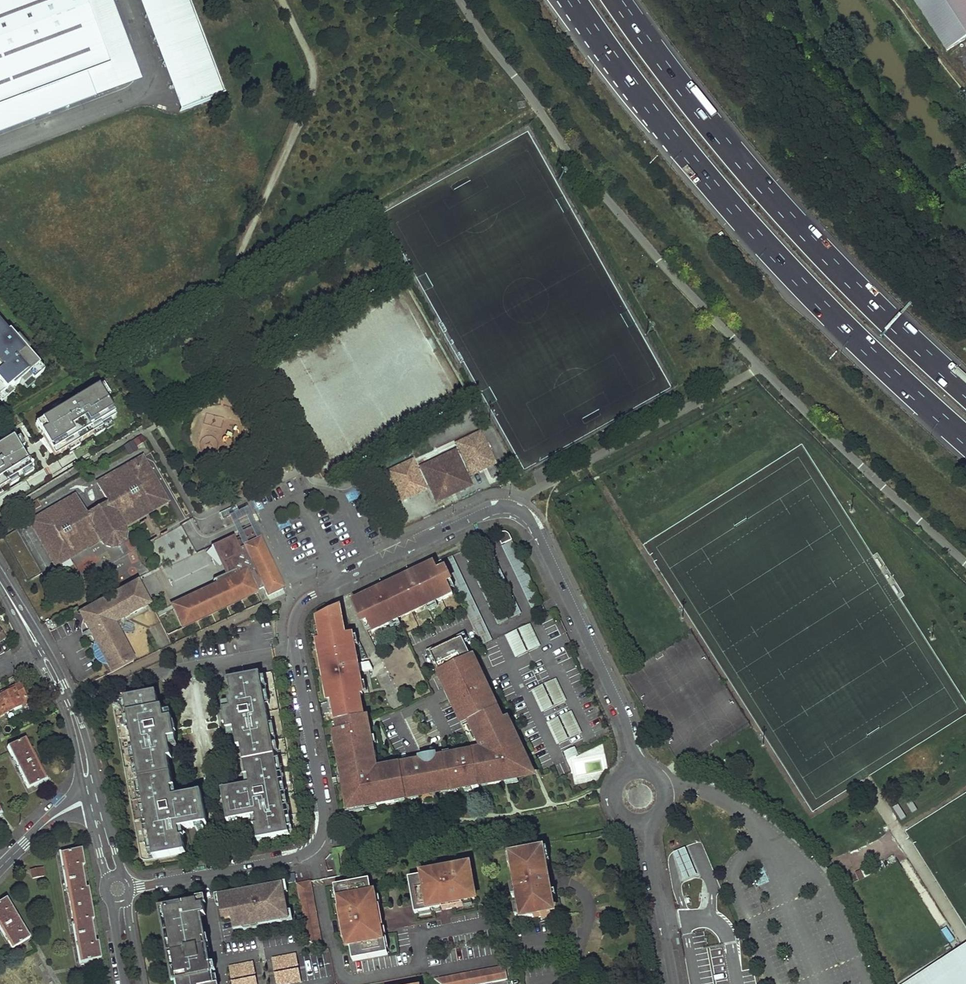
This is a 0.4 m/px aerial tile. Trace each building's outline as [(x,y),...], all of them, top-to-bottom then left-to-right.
[(117,90),(83,0),(0,0),(0,133),(117,90)] [(117,90),(142,80),(111,0),(83,0),(117,90)] [(180,112),(224,95),(189,0),(138,0),(180,112)] [(948,51),(959,44),(965,39),(965,0),(916,0),(948,51)] [(21,387),(25,392),(44,375),(0,327),(0,406),(21,387)] [(109,395),(103,384),(98,387),(105,398),(109,395)] [(53,412),(41,420),(59,449),(67,444),(67,443),(76,438),(76,439),(92,430),(109,419),(115,416),(105,398),(98,387),(97,386),(62,407),(53,412)] [(60,402),(51,408),(53,412),(62,407),(60,402)] [(96,435),(113,425),(109,419),(92,430),(96,435)] [(470,475),(495,464),(480,432),(455,444),(459,451),(456,452),(458,457),(467,476),(470,474),(470,475)] [(30,468),(12,437),(0,445),(0,487),(8,482),(7,480),(15,475),(16,477),(22,473),(30,468)] [(67,443),(67,444),(70,448),(79,443),(76,439),(76,438),(67,443)] [(455,450),(420,467),(425,477),(433,473),(431,469),(439,465),(441,469),(444,468),(440,461),(449,457),(451,461),(458,457),(456,452),(455,450)] [(168,501),(142,456),(127,465),(129,469),(115,478),(113,473),(97,482),(108,501),(86,514),(75,494),(58,504),(61,508),(47,516),(45,511),(29,520),(41,541),(43,539),(46,544),(43,545),(55,566),(70,557),(67,552),(82,544),(84,549),(100,540),(104,545),(112,546),(119,544),(123,540),(123,539),(125,532),(123,527),(138,518),(135,513),(150,505),(153,510),(168,501)] [(433,473),(425,477),(430,489),(436,502),(445,498),(443,494),(461,486),(463,489),(471,485),(467,476),(458,457),(451,461),(449,457),(440,461),(444,468),(441,469),(439,465),(431,469),(433,473)] [(400,503),(430,489),(425,477),(420,467),(415,458),(385,472),(400,503)] [(129,469),(127,465),(113,473),(115,478),(129,469)] [(18,479),(16,477),(15,475),(7,480),(8,482),(10,484),(18,479)] [(463,489),(461,486),(443,494),(445,498),(463,489)] [(61,508),(58,504),(45,511),(47,516),(61,508)] [(153,510),(150,505),(135,513),(138,518),(153,510)] [(255,525),(237,533),(263,590),(266,597),(285,588),(264,543),(255,525)] [(0,539),(0,545),(24,583),(42,572),(16,529),(0,539)] [(497,534),(502,545),(512,540),(510,534),(509,533),(508,532),(506,532),(505,531),(503,532),(502,532),(497,534)] [(521,614),(486,540),(476,545),(511,618),(521,614)] [(512,540),(502,545),(532,609),(543,604),(512,540)] [(84,549),(82,544),(67,552),(70,557),(84,549)] [(499,625),(509,620),(473,546),(463,551),(499,625)] [(492,641),(452,556),(442,561),(452,582),(482,646),(492,641)] [(367,622),(373,633),(399,620),(396,615),(400,612),(403,617),(422,608),(420,603),(424,601),(427,606),(427,607),(454,595),(448,583),(452,582),(442,561),(421,571),(426,581),(430,579),(431,581),(414,590),(412,587),(417,585),(412,575),(383,588),(388,599),(392,596),(394,599),(377,607),(375,604),(379,603),(374,593),(354,602),(364,623),(367,622)] [(169,605),(180,627),(258,593),(247,568),(169,605)] [(426,581),(421,571),(412,575),(417,585),(412,587),(414,590),(431,581),(430,579),(426,581)] [(140,580),(79,612),(111,674),(136,661),(117,626),(154,606),(140,580)] [(388,599),(383,588),(374,593),(379,603),(375,604),(377,607),(394,599),(392,596),(388,599)] [(333,701),(337,722),(364,717),(360,696),(363,695),(359,673),(357,674),(357,673),(355,665),(355,664),(358,663),(352,634),(346,635),(341,608),(318,619),(322,640),(318,641),(329,702),(333,701)] [(505,635),(515,657),(540,646),(530,624),(505,635)] [(463,638),(431,653),(435,662),(467,647),(463,638)] [(342,776),(348,809),(376,804),(376,805),(395,802),(394,798),(448,788),(449,792),(458,790),(458,789),(472,786),(472,788),(479,787),(478,782),(488,781),(489,785),(502,783),(501,780),(526,776),(529,774),(529,769),(521,753),(524,752),(521,746),(516,748),(503,720),(492,696),(490,697),(487,691),(489,690),(468,646),(467,647),(435,662),(433,663),(477,755),(470,758),(460,763),(458,755),(437,758),(436,754),(424,756),(425,761),(394,766),(394,769),(376,772),(373,754),(374,754),(368,716),(364,717),(337,722),(339,731),(336,732),(338,746),(337,747),(339,760),(341,760),(344,776),(342,776)] [(373,670),(369,662),(362,663),(363,671),(373,670)] [(355,665),(357,673),(363,671),(362,663),(355,665)] [(299,820),(273,673),(229,681),(232,696),(228,697),(230,709),(223,710),(226,730),(234,729),(235,736),(237,748),(241,747),(246,777),(248,777),(249,786),(248,786),(222,790),(228,822),(230,821),(239,820),(252,818),(255,817),(257,826),(255,827),(258,840),(290,835),(292,834),(294,833),(296,831),(298,829),(299,827),(299,824),(300,822),(299,820)] [(544,711),(565,702),(554,679),(534,689),(544,711)] [(28,701),(19,684),(4,692),(5,693),(0,695),(0,715),(28,701)] [(159,709),(157,694),(113,702),(142,860),(142,861),(143,861),(145,861),(148,861),(186,854),(183,840),(181,840),(179,831),(181,831),(196,828),(197,832),(205,831),(204,826),(207,826),(202,794),(174,800),(172,790),(174,790),(169,761),(172,760),(170,747),(169,741),(176,739),(172,720),(165,721),(164,714),(163,709),(159,709)] [(549,722),(559,744),(580,734),(570,712),(549,722)] [(521,746),(508,718),(503,720),(516,748),(521,746)] [(228,737),(235,736),(234,729),(226,730),(228,737)] [(28,787),(44,779),(24,739),(9,746),(28,787)] [(566,752),(570,759),(577,755),(573,749),(566,752)] [(470,758),(469,753),(458,755),(460,763),(470,758)] [(395,802),(449,792),(448,788),(394,798),(395,802)] [(549,877),(544,849),(513,854),(515,867),(516,869),(512,869),(515,886),(517,896),(519,906),(521,917),(521,920),(552,914),(549,900),(553,898),(550,883),(550,880),(547,878),(549,877)] [(696,876),(685,849),(673,853),(685,881),(696,876)] [(80,961),(99,958),(96,942),(93,942),(89,919),(91,919),(86,888),(84,888),(80,865),(82,865),(80,852),(61,856),(80,961)] [(515,867),(513,854),(507,855),(509,865),(512,865),(515,867)] [(409,878),(415,914),(425,910),(424,909),(452,904),(452,908),(464,906),(463,902),(475,900),(473,889),(472,889),(470,877),(472,877),(470,866),(462,867),(462,863),(429,869),(430,873),(423,874),(423,876),(409,878)] [(31,878),(44,876),(43,867),(30,869),(31,878)] [(350,947),(353,961),(388,954),(384,945),(383,945),(382,938),(380,928),(378,918),(382,917),(380,906),(376,907),(374,894),(372,894),(370,880),(334,887),(339,896),(340,896),(340,900),(342,907),(338,908),(343,940),(347,940),(349,947),(350,947)] [(311,881),(297,883),(307,941),(323,947),(311,881)] [(282,887),(260,891),(260,892),(254,893),(254,892),(230,896),(230,898),(222,900),(225,920),(234,918),(236,930),(244,929),(244,927),(258,924),(259,926),(288,921),(282,887)] [(28,939),(5,900),(0,903),(0,927),(11,948),(28,939)] [(199,918),(204,917),(202,907),(197,908),(196,902),(182,905),(183,908),(172,910),(166,911),(167,920),(171,942),(173,952),(173,955),(175,966),(178,983),(211,983),(208,967),(206,967),(201,942),(203,941),(199,918)] [(415,914),(443,909),(443,910),(452,908),(452,904),(424,909),(425,910),(415,914)] [(167,920),(166,911),(172,910),(171,907),(158,909),(160,922),(167,920)] [(171,942),(164,944),(165,953),(173,952),(171,942)] [(914,979),(918,983),(930,983),(958,967),(965,980),(965,947),(914,979)] [(173,955),(166,957),(168,967),(175,966),(173,955)] [(297,956),(272,960),(276,983),(301,983),(297,956)] [(253,964),(229,968),(232,983),(257,983),(253,964)] [(441,983),(484,983),(508,980),(506,966),(434,979),(441,983)] [(958,967),(930,983),(965,983),(965,980),(958,967)]
